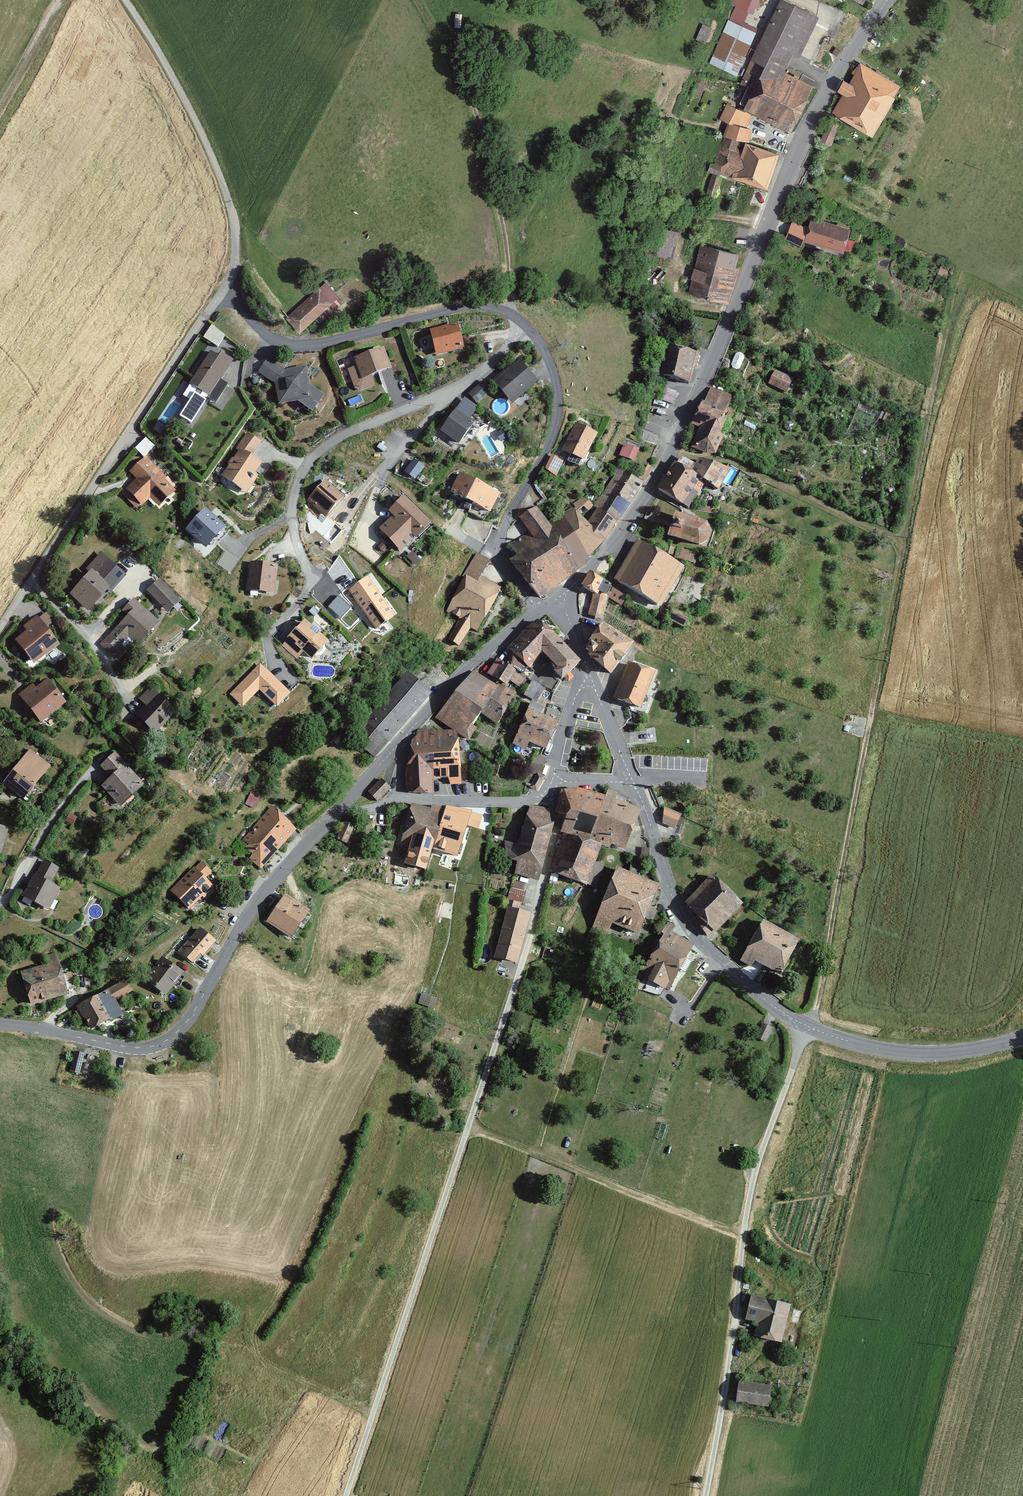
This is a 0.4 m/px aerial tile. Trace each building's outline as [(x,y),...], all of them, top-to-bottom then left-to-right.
[(733,77),(753,29),(740,24),(750,0),(735,0),(707,66),(733,77)] [(790,54),(797,58),(817,15),(809,11),(785,0),(778,0),(741,80),(749,85),(762,62),(782,72),(790,54)] [(707,40),(712,25),(703,22),(698,37),(707,40)] [(798,108),(810,87),(782,72),(762,62),(749,85),(798,108)] [(861,62),(831,115),(869,137),(899,84),(861,62)] [(737,140),(744,141),(753,115),(786,135),(798,108),(749,85),(740,111),(734,109),(725,136),(737,140)] [(733,152),(737,140),(725,136),(715,160),(720,175),(763,190),(776,153),(743,143),(739,154),(733,152)] [(847,229),(807,216),(799,240),(839,253),(847,229)] [(677,232),(658,227),(651,255),(670,260),(677,232)] [(701,246),(687,295),(722,304),(735,255),(701,246)] [(282,316),(295,331),(336,295),(323,280),(282,316)] [(220,345),(227,333),(212,324),(205,336),(220,345)] [(429,332),(434,354),(460,347),(455,326),(429,332)] [(188,382),(207,394),(230,358),(212,346),(188,382)] [(347,367),(353,390),(371,386),(368,373),(388,366),(380,346),(352,355),(354,365),(347,367)] [(665,346),(658,374),(690,382),(697,353),(665,346)] [(293,402),(307,410),(318,394),(304,383),(304,366),(280,367),(263,357),(256,372),(270,382),(273,405),(293,402)] [(490,378),(510,401),(533,381),(513,358),(490,378)] [(777,368),(769,383),(789,394),(797,378),(777,368)] [(473,403),(489,390),(480,379),(464,392),(473,403)] [(705,394),(690,422),(701,428),(695,439),(693,443),(694,450),(698,453),(705,454),(714,450),(721,436),(716,434),(726,414),(722,412),(726,403),(705,394)] [(437,427),(454,439),(470,416),(466,414),(472,406),(458,396),(437,427)] [(593,434),(571,424),(559,450),(581,461),(593,434)] [(247,433),(217,476),(240,492),(260,464),(249,456),(259,441),(247,433)] [(632,462),(637,448),(623,443),(618,457),(632,462)] [(552,476),(561,461),(548,454),(539,469),(552,476)] [(407,469),(417,476),(426,463),(416,456),(407,469)] [(716,491),(728,471),(698,458),(690,473),(700,480),(716,491)] [(151,496),(159,504),(174,489),(144,459),(129,473),(136,480),(127,490),(142,505),(151,496)] [(680,509),(700,480),(690,473),(674,462),(654,490),(680,509)] [(592,506),(614,520),(618,522),(641,484),(615,468),(592,506)] [(496,493),(456,472),(446,492),(486,513),(496,493)] [(325,481),(304,501),(319,517),(340,497),(325,481)] [(377,528),(397,550),(427,522),(401,495),(385,510),(390,515),(377,528)] [(546,523),(577,569),(585,563),(583,559),(602,540),(614,520),(592,506),(582,497),(546,523)] [(514,571),(538,598),(577,569),(546,523),(533,504),(515,516),(526,532),(540,553),(514,571)] [(189,529),(212,548),(231,525),(209,506),(189,529)] [(672,510),(663,534),(688,544),(695,546),(704,540),(708,532),(704,522),(699,519),(672,510)] [(514,571),(540,553),(526,532),(508,542),(516,555),(506,561),(514,571)] [(680,569),(636,542),(611,582),(655,609),(680,569)] [(231,572),(240,557),(226,548),(217,563),(231,572)] [(68,595),(89,611),(109,585),(115,589),(125,576),(99,555),(68,595)] [(443,641),(454,647),(467,625),(475,630),(497,590),(476,579),(486,562),(473,555),(442,611),(456,619),(443,641)] [(248,589),(275,592),(277,564),(250,562),(248,589)] [(375,574),(351,588),(377,630),(401,616),(375,574)] [(598,580),(589,578),(579,593),(578,612),(598,620),(606,599),(620,607),(626,597),(598,580)] [(178,602),(157,579),(145,591),(166,613),(178,602)] [(126,616),(108,636),(127,653),(155,622),(131,600),(121,612),(126,616)] [(675,618),(691,624),(694,614),(678,608),(675,618)] [(13,640),(31,663),(57,642),(35,614),(20,626),(24,631),(13,640)] [(302,617),(281,640),(293,651),(298,646),(309,657),(326,639),(302,617)] [(540,656),(553,635),(538,620),(506,650),(525,670),(540,656)] [(590,659),(609,672),(629,642),(600,623),(584,646),(594,653),(590,659)] [(579,662),(553,635),(540,656),(559,679),(579,662)] [(478,671),(472,679),(466,675),(433,720),(463,739),(480,714),(495,723),(515,692),(504,685),(513,671),(494,659),(484,675),(478,671)] [(262,660),(230,693),(244,706),(261,688),(280,706),(294,692),(262,660)] [(626,662),(613,695),(637,705),(650,672),(626,662)] [(372,757),(428,693),(406,674),(350,738),(372,757)] [(536,678),(526,690),(543,703),(553,691),(536,678)] [(16,697),(38,723),(62,702),(43,681),(35,688),(32,684),(16,697)] [(173,713),(146,686),(135,697),(142,704),(131,715),(151,734),(173,713)] [(528,711),(513,744),(541,756),(556,723),(528,711)] [(416,734),(405,744),(405,761),(429,775),(430,783),(433,782),(430,730),(416,734)] [(448,730),(430,730),(433,782),(460,784),(454,734),(448,730)] [(26,749),(0,783),(20,798),(45,764),(26,749)] [(143,788),(115,755),(99,768),(105,775),(96,783),(117,809),(143,788)] [(404,792),(432,796),(430,783),(429,775),(405,761),(404,792)] [(390,789),(378,778),(365,792),(377,804),(390,789)] [(575,815),(584,789),(570,786),(558,790),(553,811),(562,812),(575,815)] [(593,817),(602,795),(584,789),(575,815),(593,817)] [(622,852),(638,808),(602,795),(593,817),(586,839),(622,852)] [(429,848),(454,856),(467,808),(443,802),(440,814),(429,848)] [(440,814),(409,806),(399,841),(408,843),(402,863),(423,869),(429,848),(440,814)] [(531,806),(525,811),(516,842),(503,838),(499,856),(514,860),(510,873),(534,880),(550,822),(547,810),(531,806)] [(252,828),(276,848),(293,828),(269,808),(252,828)] [(659,823),(674,829),(680,814),(665,809),(659,823)] [(575,815),(562,812),(557,832),(586,839),(593,817),(575,815)] [(346,819),(338,839),(350,843),(358,823),(346,819)] [(247,860),(259,869),(276,848),(252,828),(246,834),(243,847),(249,853),(247,860)] [(584,840),(560,835),(551,871),(588,886),(594,889),(603,863),(596,859),(601,845),(584,840)] [(171,886),(192,909),(218,885),(209,875),(213,870),(202,858),(171,886)] [(41,860),(20,896),(46,911),(60,886),(51,881),(58,869),(41,860)] [(655,884),(614,867),(590,929),(614,938),(618,928),(634,934),(655,884)] [(684,902),(714,931),(741,904),(711,875),(684,902)] [(515,878),(509,896),(523,901),(529,883),(515,878)] [(282,893),(263,919),(286,936),(305,910),(282,893)] [(528,913),(504,907),(491,959),(515,965),(528,913)] [(759,922),(739,958),(751,965),(754,960),(777,972),(794,942),(759,922)] [(190,963),(198,953),(201,956),(215,942),(197,926),(185,940),(185,946),(181,956),(190,963)] [(689,944),(664,928),(637,972),(645,977),(642,983),(659,993),(689,944)] [(141,980),(163,994),(181,972),(159,957),(141,980)] [(17,971),(26,1004),(64,994),(55,961),(17,971)] [(124,982),(76,1008),(91,1032),(124,1015),(116,1002),(135,992),(124,982)] [(70,1072),(80,1074),(85,1054),(75,1052),(70,1072)] [(791,1306),(752,1296),(746,1322),(758,1325),(755,1337),(780,1344),(791,1306)] [(773,1387),(740,1381),(736,1402),(769,1408),(773,1387)]
